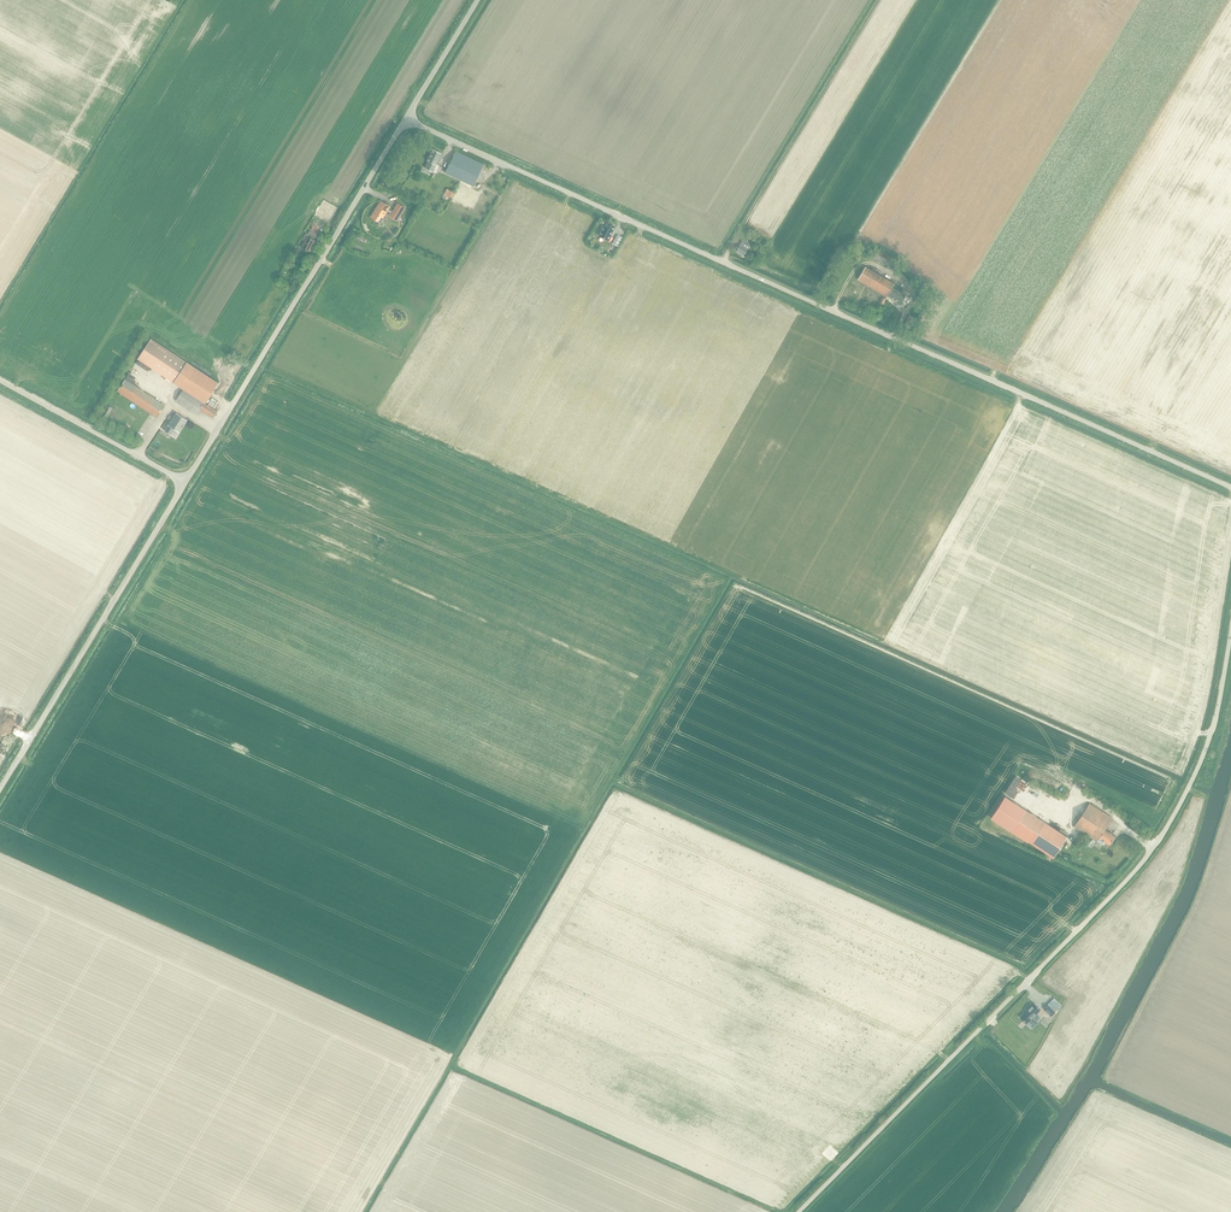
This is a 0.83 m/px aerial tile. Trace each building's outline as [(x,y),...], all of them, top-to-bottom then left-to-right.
[(429,160),(425,168),(436,173),(440,165),(437,164),(442,154),(432,149),(427,159),(429,160)] [(455,151),(445,173),(473,186),(481,170),(483,164),(455,151)] [(444,194),(451,198),(454,192),(447,188),(444,194)] [(452,204),(463,207),(468,193),(457,190),(452,204)] [(374,211),(371,216),(380,222),(385,213),(390,216),(397,220),(404,208),(397,203),(393,211),(388,208),(389,207),(380,201),(378,206),(377,209),(376,208),(375,210),(374,211)] [(603,226),(599,235),(608,240),(615,226),(607,223),(605,227),(603,226)] [(311,235),(314,237),(316,232),(309,229),(307,234),(306,233),(303,239),(305,240),(302,247),(310,251),(315,241),(309,238),(311,235)] [(617,235),(612,243),(618,246),(623,238),(617,235)] [(736,250),(744,254),(749,245),(741,241),(736,250)] [(873,258),(890,268),(895,259),(879,249),(873,258)] [(903,289),(901,293),(893,287),(895,284),(866,266),(858,280),(887,297),(888,295),(902,304),(909,293),(903,289)] [(904,324),(911,328),(916,319),(909,315),(904,324)] [(151,338),(138,359),(173,382),(205,403),(218,382),(187,362),(151,338)] [(224,358),(221,358),(221,361),(216,362),(216,366),(226,364),(224,358)] [(227,368),(234,371),(239,362),(232,358),(227,368)] [(117,391),(157,417),(164,405),(125,379),(117,391)] [(213,418),(217,411),(183,389),(176,400),(196,413),(199,409),(213,418)] [(102,414),(108,417),(113,408),(107,405),(102,414)] [(179,432),(187,420),(176,413),(173,417),(170,415),(168,419),(171,421),(168,425),(168,424),(168,425),(179,432)] [(1013,831),(1027,810),(1005,796),(991,817),(1013,831)] [(1089,803),(1074,826),(1097,841),(1098,841),(1104,845),(1106,842),(1110,844),(1115,836),(1105,829),(1112,818),(1089,803)] [(1013,831),(1054,858),(1068,836),(1027,810),(1013,831)] [(1025,1013),(1021,1017),(1027,1023),(1030,1019),(1034,1023),(1040,1017),(1036,1013),(1040,1009),(1034,1003),(1032,1005),(1031,1004),(1027,1008),(1028,1009),(1025,1013)] [(1048,1005),(1044,1008),(1047,1011),(1051,1015),(1055,1012),(1050,1007),(1048,1005)]
